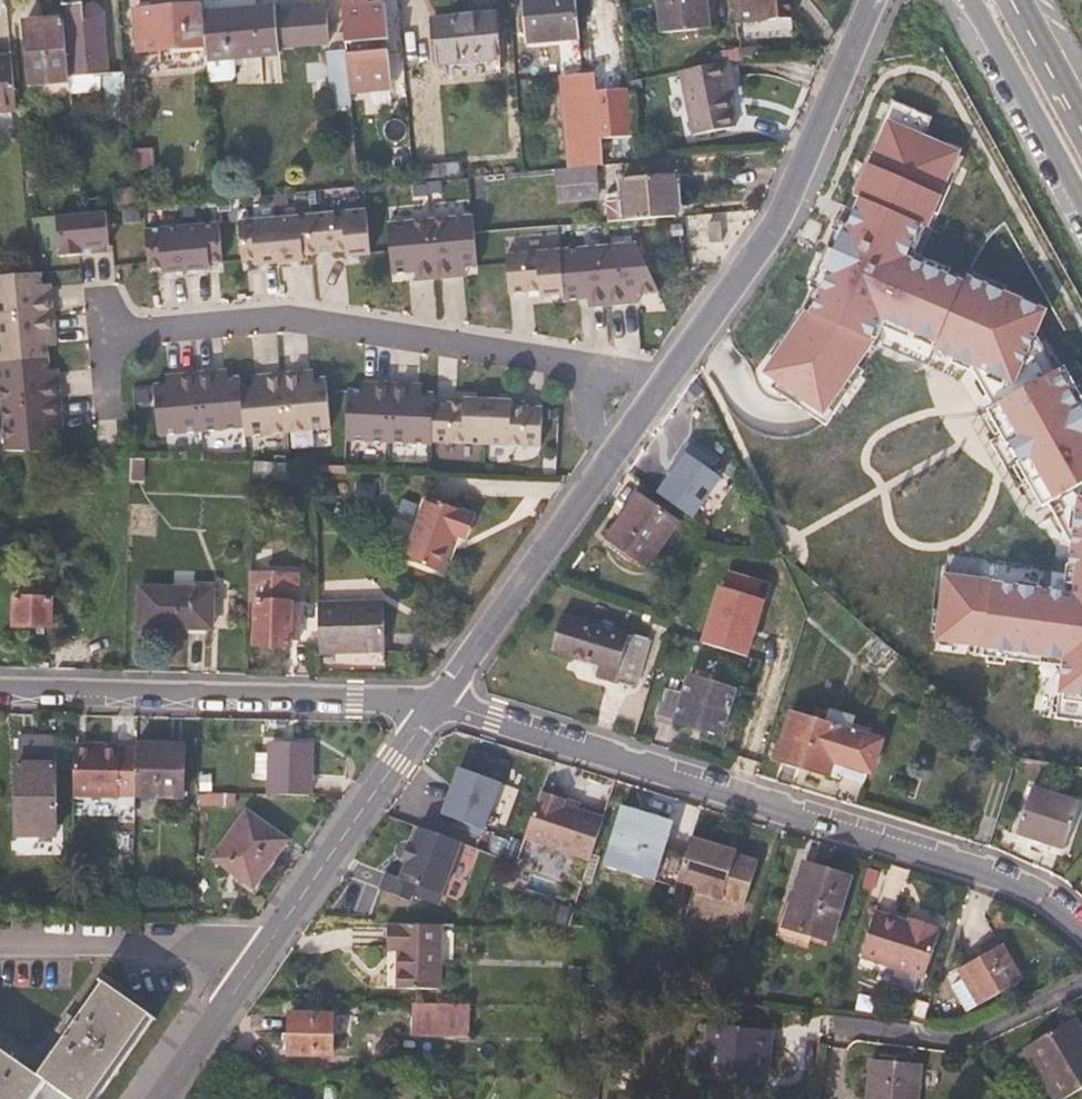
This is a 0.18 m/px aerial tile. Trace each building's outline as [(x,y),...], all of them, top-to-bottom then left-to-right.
[(386,5),(367,6),(367,0),(346,0),(352,83),(392,81),(389,50),(383,50),(382,39),(389,39),(386,5)] [(576,0),(522,0),(527,43),(579,37),(576,0)] [(706,0),(672,0),(675,23),(700,20),(700,14),(707,13),(706,0)] [(737,25),(792,20),(790,0),(734,0),(737,25)] [(110,72),(104,13),(96,4),(62,7),(63,18),(70,77),(99,75),(103,114),(129,113),(125,71),(110,72)] [(208,48),(205,13),(204,4),(137,10),(141,53),(208,48)] [(280,40),(277,11),(276,6),(205,13),(208,48),(210,62),(281,56),(280,40)] [(329,36),(326,7),(277,11),(280,40),(329,36)] [(499,60),(495,14),(433,20),(438,65),(499,60)] [(70,77),(63,18),(24,21),(30,85),(70,82),(70,77)] [(347,75),(347,48),(331,48),(330,75),(347,75)] [(13,57),(0,58),(0,112),(18,111),(13,57)] [(735,94),(729,60),(680,71),(693,136),(736,126),(730,96),(735,94)] [(635,163),(628,89),(563,95),(569,169),(635,163)] [(969,146),(893,98),(807,303),(756,375),(827,424),(884,329),(1012,387),(1046,303),(928,253),(969,146)] [(678,217),(674,177),(622,180),(623,202),(607,203),(608,223),(678,217)] [(137,209),(136,191),(113,192),(114,211),(137,209)] [(107,212),(58,216),(61,257),(83,255),(82,249),(110,247),(107,212)] [(368,212),(314,216),(317,255),(318,261),(372,256),(368,212)] [(276,219),(280,257),(317,255),(314,216),(276,219)] [(280,257),(276,219),(239,223),(243,261),(256,259),(256,265),(280,263),(280,257)] [(474,219),(432,222),(437,281),(456,279),(456,270),(479,268),(474,219)] [(437,281),(432,222),(389,226),(393,276),(416,274),(417,282),(437,281)] [(220,224),(184,227),(188,271),(211,269),(211,263),(224,262),(220,224)] [(184,227),(146,231),(150,269),(163,267),(163,273),(188,271),(184,227)] [(638,245),(604,248),(609,302),(628,300),(628,292),(639,291),(659,289),(638,245)] [(604,248),(561,251),(565,294),(566,300),(589,298),(589,304),(609,302),(604,248)] [(565,294),(561,251),(506,256),(510,293),(540,290),(541,296),(565,294)] [(51,285),(43,286),(44,297),(52,297),(51,285)] [(628,292),(628,300),(640,299),(639,291),(628,292)] [(0,320),(0,363),(49,359),(48,347),(47,336),(55,335),(54,315),(0,320)] [(56,346),(55,335),(47,336),(48,347),(56,346)] [(0,363),(0,372),(3,406),(61,401),(61,393),(52,394),(51,382),(49,359),(0,363)] [(996,396),(1045,494),(1081,476),(1081,396),(1065,362),(996,396)] [(314,369),(302,370),(303,378),(315,377),(314,369)] [(302,370),(284,372),(290,432),(332,428),(327,376),(315,377),(303,378),(302,370)] [(228,371),(216,372),(217,380),(229,379),(228,371)] [(216,372),(197,374),(203,432),(246,428),(241,384),(241,378),(229,379),(217,380),(216,372)] [(290,432),(284,372),(264,373),(265,382),(253,383),(241,384),(246,428),(246,436),(290,432)] [(265,382),(264,373),(252,375),(253,383),(265,382)] [(203,432),(197,374),(178,376),(179,384),(167,385),(155,386),(160,436),(203,432)] [(179,384),(178,376),(166,377),(167,385),(179,384)] [(52,394),(61,393),(60,382),(51,382),(52,394)] [(390,442),(392,384),(374,383),(373,391),(361,391),(350,390),(348,441),(390,442)] [(373,391),(374,383),(362,383),(361,391),(373,391)] [(413,385),(392,384),(390,442),(433,444),(433,441),(435,403),(435,394),(424,393),(413,393),(413,385)] [(424,385),(413,385),(413,393),(424,393),(424,385)] [(465,405),(435,403),(433,441),(488,443),(490,400),(466,399),(465,405)] [(513,400),(490,400),(488,443),(542,446),(544,408),(513,406),(513,400)] [(63,420),(61,401),(3,406),(7,453),(58,455),(55,421),(63,420)] [(708,462),(710,444),(665,443),(664,461),(708,462)] [(145,482),(145,459),(130,459),(130,483),(145,482)] [(292,482),(293,464),(254,463),(254,481),(292,482)] [(345,479),(346,467),(316,465),(315,479),(345,479)] [(940,572),(932,647),(1041,658),(1035,718),(1081,723),(1081,493),(1071,586),(940,572)] [(648,569),(680,524),(638,494),(606,539),(648,569)] [(466,540),(475,516),(469,514),(425,498),(402,560),(439,574),(453,536),(466,540)] [(268,585),(269,561),(251,561),(251,584),(268,585)] [(764,599),(718,585),(701,642),(747,655),(764,599)] [(187,629),(189,589),(141,589),(140,627),(187,629)] [(213,629),(214,590),(189,589),(187,629),(213,629)] [(52,627),(52,599),(16,598),(15,626),(52,627)] [(385,652),(385,603),(317,603),(318,652),(385,652)] [(291,647),(293,605),(256,604),(254,645),(291,647)] [(637,686),(651,642),(564,614),(551,652),(599,667),(597,677),(614,683),(616,679),(637,686)] [(724,737),(739,691),(689,675),(683,694),(666,689),(657,716),(724,737)] [(874,775),(884,740),(790,713),(776,762),(830,778),(835,764),(874,775)] [(183,799),(184,745),(136,743),(135,799),(183,799)] [(312,797),(314,746),(270,745),(268,795),(312,797)] [(118,799),(120,749),(76,749),(74,799),(118,799)] [(54,835),(54,759),(16,759),(17,835),(54,835)] [(496,835),(513,790),(469,772),(451,818),(496,835)] [(1065,850),(1080,803),(1032,788),(1016,835),(1065,850)] [(591,861),(602,819),(560,806),(562,800),(538,793),(523,840),(591,861)] [(651,881),(670,820),(622,806),(603,865),(651,881)] [(253,886),(286,840),(247,813),(214,859),(253,886)] [(442,899),(460,845),(421,832),(415,849),(410,847),(404,866),(409,867),(403,885),(388,880),(382,896),(414,906),(414,901),(423,904),(426,893),(442,899)] [(754,862),(732,855),(733,852),(688,838),(675,879),(695,886),(693,894),(717,902),(719,899),(741,906),(754,862)] [(833,941),(852,877),(803,862),(784,926),(833,941)] [(909,916),(908,922),(876,912),(861,959),(926,979),(942,925),(909,916)] [(442,990),(443,926),(388,925),(387,955),(398,955),(398,990),(442,990)] [(978,1008),(1006,991),(985,955),(957,970),(978,1008)] [(147,1015),(103,984),(39,1075),(0,1048),(0,1098),(89,1098),(147,1015)] [(469,1037),(470,1007),(411,1006),(410,1036),(469,1037)] [(334,1057),(334,1014),(290,1014),(288,1057),(334,1057)] [(1077,1019),(1025,1048),(1054,1098),(1066,1098),(1081,1090),(1081,1028),(1077,1019)] [(768,1080),(773,1030),(708,1025),(702,1076),(768,1080)] [(921,1066),(872,1062),(869,1098),(918,1098),(921,1066)]
